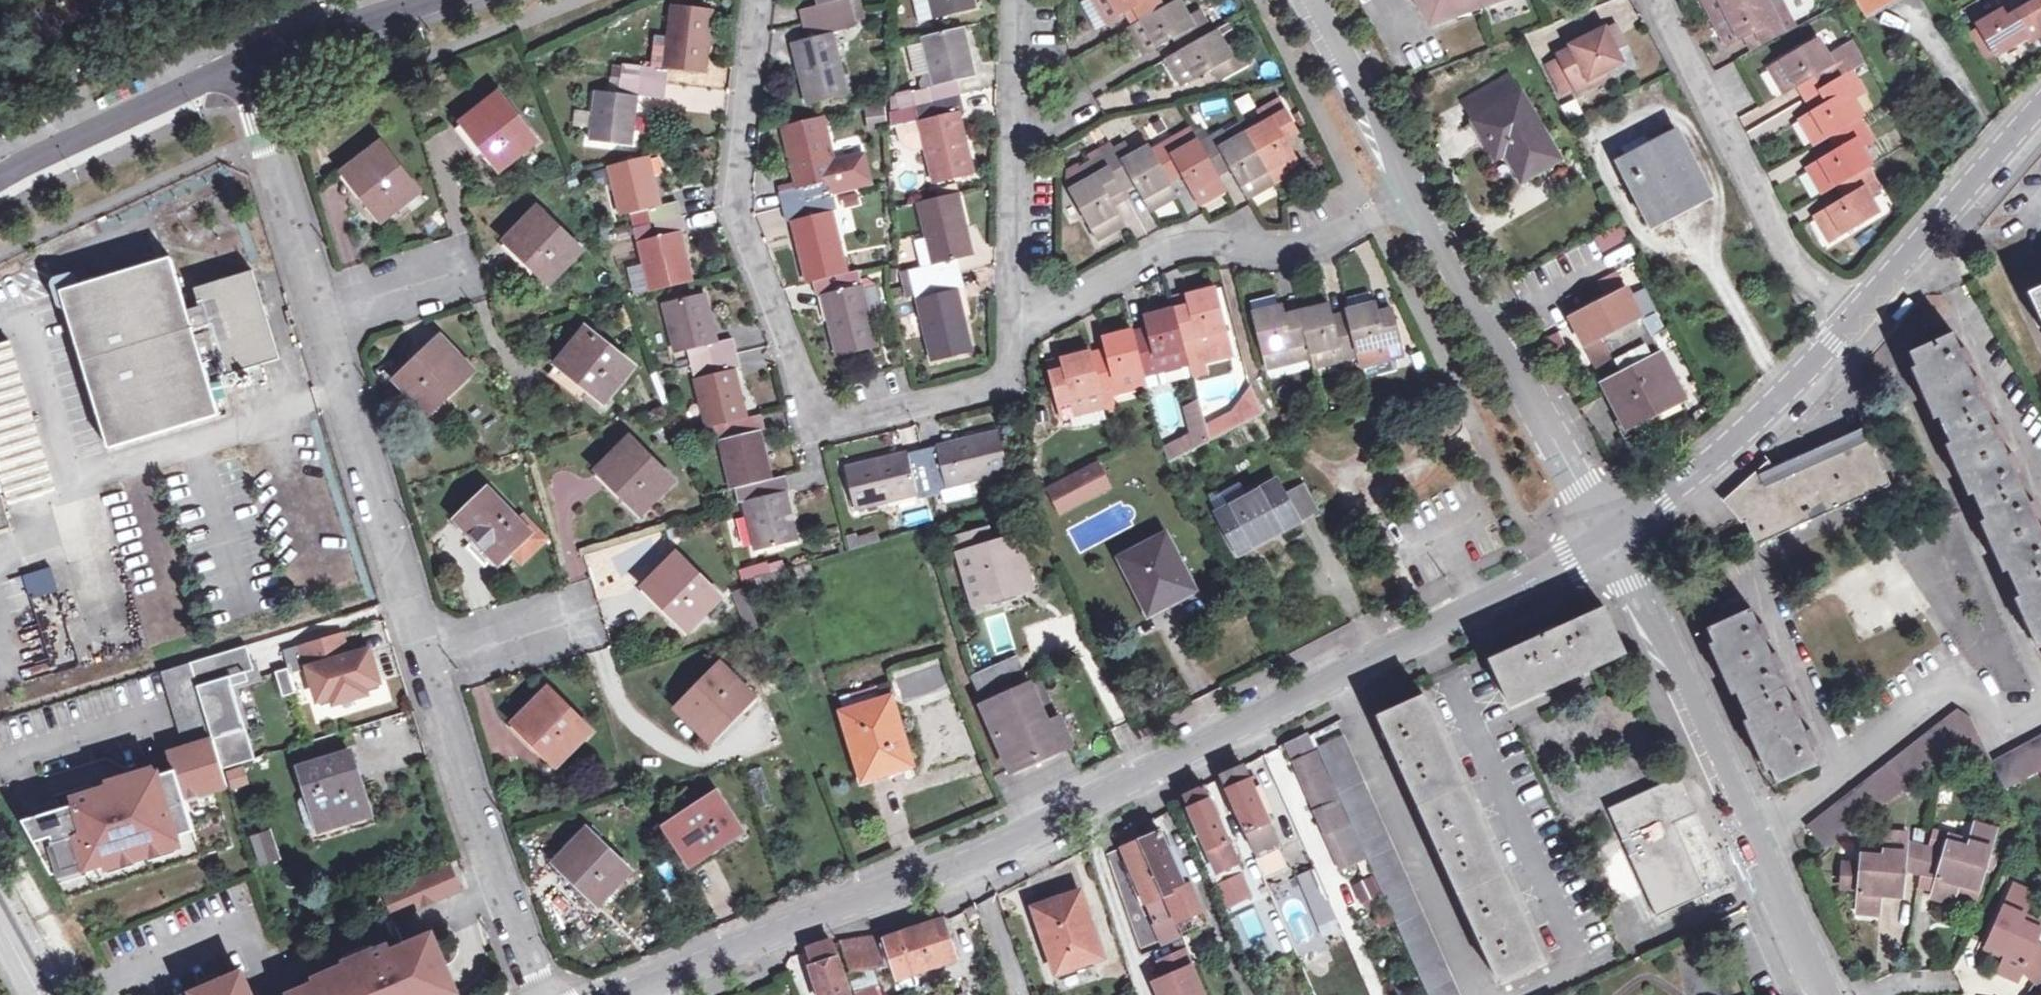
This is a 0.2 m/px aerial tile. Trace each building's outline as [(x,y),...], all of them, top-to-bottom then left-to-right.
[(630,141),(637,89),(663,92),(667,63),(704,67),(711,3),(680,0),(669,0),(662,62),(621,58),(616,87),(594,84),(587,136),(630,141)] [(832,31),(856,25),(850,0),(815,0),(816,2),(799,6),(804,36),(789,40),(803,102),(845,93),(832,31)] [(968,11),(966,0),(925,0),(930,21),(968,11)] [(1106,18),(1130,6),(1136,17),(1124,24),(1139,51),(1163,38),(1171,50),(1160,56),(1174,83),(1204,67),(1209,76),(1241,59),(1230,38),(1219,45),(1209,29),(1205,31),(1192,10),(1181,15),(1172,0),(1095,0),(1106,18)] [(1432,24),(1459,14),(1457,10),(1478,3),(1479,7),(1501,0),(1418,0),(1432,24)] [(1614,31),(1636,24),(1630,0),(1613,0),(1606,2),(1614,31)] [(1714,17),(1747,0),(1704,0),(1714,17)] [(1783,1),(1771,7),(1767,0),(1747,0),(1714,17),(1730,47),(1747,37),(1759,31),(1764,42),(1796,25),(1783,1)] [(2030,6),(2040,25),(2040,0),(2030,6)] [(1971,30),(1990,61),(2030,37),(2032,42),(2040,37),(2040,25),(2030,6),(2010,18),(2005,10),(1971,30)] [(931,180),(969,171),(955,114),(962,112),(955,82),(971,77),(959,28),(919,38),(930,87),(909,92),(931,180)] [(1573,49),(1559,56),(1577,92),(1592,84),(1590,80),(1623,63),(1605,29),(1572,46),(1573,49)] [(1759,31),(1747,37),(1754,48),(1764,42),(1759,31)] [(1862,146),(1872,140),(1861,119),(1866,115),(1856,97),(1863,93),(1838,48),(1829,52),(1821,37),(1776,63),(1790,90),(1817,75),(1830,98),(1804,112),(1819,141),(1830,134),(1837,147),(1810,163),(1825,190),(1836,185),(1845,201),(1821,214),(1833,238),(1880,214),(1872,197),(1879,192),(1866,168),(1871,165),(1862,146)] [(1463,102),(1474,119),(1521,91),(1511,73),(1463,102)] [(1558,155),(1521,91),(1474,119),(1488,140),(1497,134),(1508,152),(1523,177),(1558,155)] [(494,95),(460,123),(499,169),(533,141),(494,95)] [(1066,188),(1097,237),(1120,223),(1106,200),(1132,184),(1145,207),(1171,191),(1167,184),(1181,176),(1196,200),(1221,185),(1215,173),(1226,166),(1242,191),(1293,160),(1278,132),(1290,124),(1272,95),(1251,108),(1257,118),(1223,139),(1217,129),(1196,142),(1194,139),(1178,149),(1171,138),(1148,152),(1145,148),(1129,158),(1122,149),(1079,175),(1076,171),(1064,178),(1066,188)] [(1562,104),(1567,121),(1583,116),(1577,99),(1562,104)] [(822,114),(781,122),(794,186),(778,190),(782,205),(830,195),(867,187),(861,154),(831,160),(822,114)] [(1680,131),(1618,162),(1649,224),(1712,193),(1680,131)] [(1497,134),(1488,140),(1498,159),(1508,152),(1497,134)] [(381,142),(347,171),(385,216),(419,188),(381,142)] [(654,289),(692,279),(680,230),(685,228),(677,197),(663,201),(648,151),(608,163),(623,213),(633,210),(654,289)] [(930,360),(969,352),(955,290),(962,289),(955,260),(971,256),(958,193),(918,203),(932,264),(924,265),(925,268),(910,272),(930,360)] [(830,195),(782,205),(785,221),(790,220),(805,282),(812,281),(849,273),(830,195)] [(535,209),(505,239),(548,282),(578,252),(535,209)] [(692,229),(717,224),(714,211),(689,217),(692,229)] [(1604,249),(1628,242),(1625,231),(1600,237),(1604,249)] [(64,290),(110,448),(222,414),(207,362),(220,358),(225,373),(246,367),(250,382),(259,379),(254,364),(282,356),(257,271),(199,289),(204,306),(191,310),(175,257),(64,290)] [(849,273),(812,281),(816,296),(820,295),(835,358),(876,349),(858,271),(849,273)] [(2031,290),(2040,312),(2040,285),(2031,290)] [(1054,373),(1064,418),(1080,415),(1079,409),(1109,403),(1108,396),(1122,392),(1121,386),(1149,379),(1148,374),(1163,369),(1162,365),(1190,358),(1189,353),(1202,349),(1201,345),(1231,337),(1219,288),(1190,294),(1192,304),(1147,314),(1150,327),(1108,337),(1111,349),(1067,358),(1069,369),(1054,373)] [(1627,288),(1573,316),(1629,427),(1683,400),(1627,288)] [(669,301),(679,349),(691,347),(707,424),(719,423),(731,486),(743,484),(755,549),(795,542),(787,494),(791,492),(788,475),(770,479),(761,431),(763,431),(761,416),(745,418),(737,370),(741,369),(734,339),(718,342),(708,293),(669,301)] [(1265,362),(1282,357),(1283,361),(1310,354),(1311,359),(1340,351),(1341,353),(1357,349),(1359,355),(1385,348),(1386,350),(1401,346),(1388,302),(1373,307),(1369,298),(1329,310),(1326,301),(1284,313),(1282,304),(1253,312),(1265,362)] [(585,329),(557,362),(601,399),(629,366),(585,329)] [(2003,441),(2008,438),(2000,422),(1995,424),(1981,393),(1985,391),(1978,375),(1975,377),(1969,365),(1973,362),(1965,346),(1961,348),(1954,332),(1910,351),(2040,643),(2040,525),(2038,519),(2040,518),(2040,512),(2035,499),(2030,501),(2016,471),(2021,468),(2013,451),(2009,453),(2003,441)] [(471,362),(443,333),(400,376),(427,404),(471,362)] [(1207,427),(1211,441),(1264,414),(1251,390),(1233,414),(1207,427)] [(1165,448),(1170,462),(1211,441),(1207,427),(1200,409),(1199,403),(1185,406),(1193,434),(1165,448)] [(627,433),(598,462),(641,504),(669,474),(627,433)] [(844,470),(855,513),(916,497),(917,503),(947,495),(946,490),(1007,475),(997,433),(844,470)] [(1892,486),(1870,438),(1735,498),(1757,547),(1892,486)] [(1095,468),(1065,484),(1071,494),(1101,480),(1095,468)] [(14,523),(0,473),(0,527),(14,523)] [(1277,523),(1282,531),(1318,513),(1303,485),(1284,495),(1276,479),(1216,511),(1234,546),(1277,523)] [(489,483),(459,515),(501,556),(531,524),(489,483)] [(1065,484),(1054,490),(1059,500),(1071,494),(1065,484)] [(930,509),(904,516),(907,529),(933,522),(930,509)] [(1277,523),(1234,546),(1238,554),(1282,531),(1277,523)] [(847,536),(849,550),(880,546),(878,532),(847,536)] [(1122,558),(1146,606),(1174,592),(1178,598),(1197,589),(1168,534),(1122,558)] [(976,600),(1022,586),(1014,558),(1024,555),(1018,537),(962,555),(976,600)] [(672,550),(640,582),(683,625),(715,593),(672,550)] [(745,589),(787,580),(783,560),(741,569),(745,589)] [(23,577),(31,602),(58,593),(50,569),(23,577)] [(1174,592),(1146,606),(1150,613),(1178,598),(1174,592)] [(1626,654),(1604,607),(1555,630),(1553,626),(1540,632),(1542,636),(1492,659),(1513,705),(1626,654)] [(1777,652),(1773,654),(1768,641),(1772,639),(1765,622),(1759,624),(1753,608),(1708,628),(1728,672),(1758,739),(1777,782),(1821,763),(1815,748),(1819,746),(1811,728),(1807,730),(1802,719),(1806,717),(1798,700),(1794,702),(1780,669),(1784,667),(1777,652)] [(985,621),(996,650),(1012,644),(1001,615),(985,621)] [(338,631),(307,641),(324,696),(338,692),(340,699),(372,689),(369,682),(384,678),(374,646),(345,655),(338,631)] [(252,642),(191,660),(218,749),(223,761),(256,752),(236,678),(252,674),(250,665),(258,663),(252,642)] [(1046,726),(1028,687),(1014,657),(971,677),(985,707),(981,709),(1010,771),(1070,745),(1059,720),(1046,726)] [(79,800),(27,817),(70,894),(234,842),(216,785),(228,781),(222,762),(218,749),(191,660),(162,669),(184,743),(181,744),(182,747),(171,750),(177,767),(159,772),(158,769),(77,794),(79,800)] [(748,692),(717,660),(673,704),(704,736),(748,692)] [(290,663),(278,667),(285,691),(297,687),(290,663)] [(1046,726),(1059,720),(1041,681),(1028,687),(1046,726)] [(548,684),(516,717),(558,760),(591,727),(548,684)] [(910,764),(890,697),(884,700),(879,688),(843,700),(847,711),(843,711),(863,779),(910,764)] [(1378,717),(1395,754),(1391,755),(1398,770),(1402,769),(1434,841),(1431,842),(1438,857),(1441,856),(1474,928),(1472,930),(1479,945),(1482,944),(1499,980),(1547,958),(1427,694),(1378,717)] [(1975,756),(1987,750),(1978,732),(1972,718),(1960,708),(1809,826),(1827,850),(1968,740),(1975,756)] [(1307,734),(1295,740),(1303,758),(1295,763),(1325,830),(1346,820),(1307,734)] [(1356,835),(1429,994),(1462,994),(1343,734),(1316,746),(1356,835)] [(1995,761),(2009,786),(2040,769),(2040,735),(1995,761)] [(1991,760),(1987,750),(1975,756),(1979,765),(1991,760)] [(322,829),(342,822),(340,817),(368,807),(350,752),(302,769),(322,829)] [(1222,777),(1258,857),(1281,846),(1244,766),(1222,777)] [(1681,774),(1609,807),(1659,916),(1731,883),(1681,774)] [(1204,786),(1176,801),(1190,831),(1199,827),(1219,871),(1239,862),(1204,786)] [(743,824),(717,787),(668,820),(693,857),(743,824)] [(1957,880),(1977,887),(1998,827),(1977,820),(1972,837),(1950,830),(1945,846),(1909,841),(1909,834),(1884,831),(1883,847),(1863,846),(1861,863),(1843,862),(1841,885),(1858,888),(1857,904),(1878,906),(1880,893),(1902,895),(1905,869),(1936,874),(1931,887),(1951,893),(1957,880)] [(1123,847),(1156,921),(1171,915),(1169,909),(1196,896),(1175,845),(1168,847),(1157,824),(1136,834),(1139,840),(1123,847)] [(586,825),(557,856),(600,897),(630,866),(586,825)] [(1281,849),(1256,859),(1265,880),(1289,870),(1281,849)] [(1328,898),(1345,890),(1329,855),(1312,863),(1314,866),(1298,873),(1321,925),(1337,919),(1333,909),(1328,898)] [(451,863),(382,891),(394,919),(463,890),(451,863)] [(2035,982),(2040,986),(2040,947),(2038,944),(2040,937),(2040,922),(2024,914),(2031,898),(2012,888),(1986,945),(2005,955),(1999,968),(2019,979),(2024,973),(2035,982)] [(1107,895),(1118,924),(1135,918),(1124,889),(1107,895)] [(1328,898),(1333,909),(1350,901),(1345,890),(1328,898)] [(1103,957),(1081,892),(1056,900),(1054,896),(1035,903),(1061,972),(1103,957)] [(977,905),(967,910),(972,920),(982,916),(977,905)] [(842,943),(851,971),(894,965),(899,978),(957,957),(945,919),(930,925),(887,938),(885,934),(842,943)] [(455,987),(433,933),(391,951),(389,945),(374,951),(375,953),(315,978),(317,982),(289,994),(458,994),(455,987)] [(809,948),(814,964),(811,965),(821,994),(850,994),(832,941),(809,948)] [(1192,942),(1148,953),(1158,994),(1205,994),(1192,942)] [(2019,979),(1999,968),(1996,974),(2015,985),(2019,979)] [(201,988),(205,994),(253,994),(242,970),(201,988)] [(2024,973),(2019,979),(2015,985),(2027,993),(2035,982),(2024,973)]
